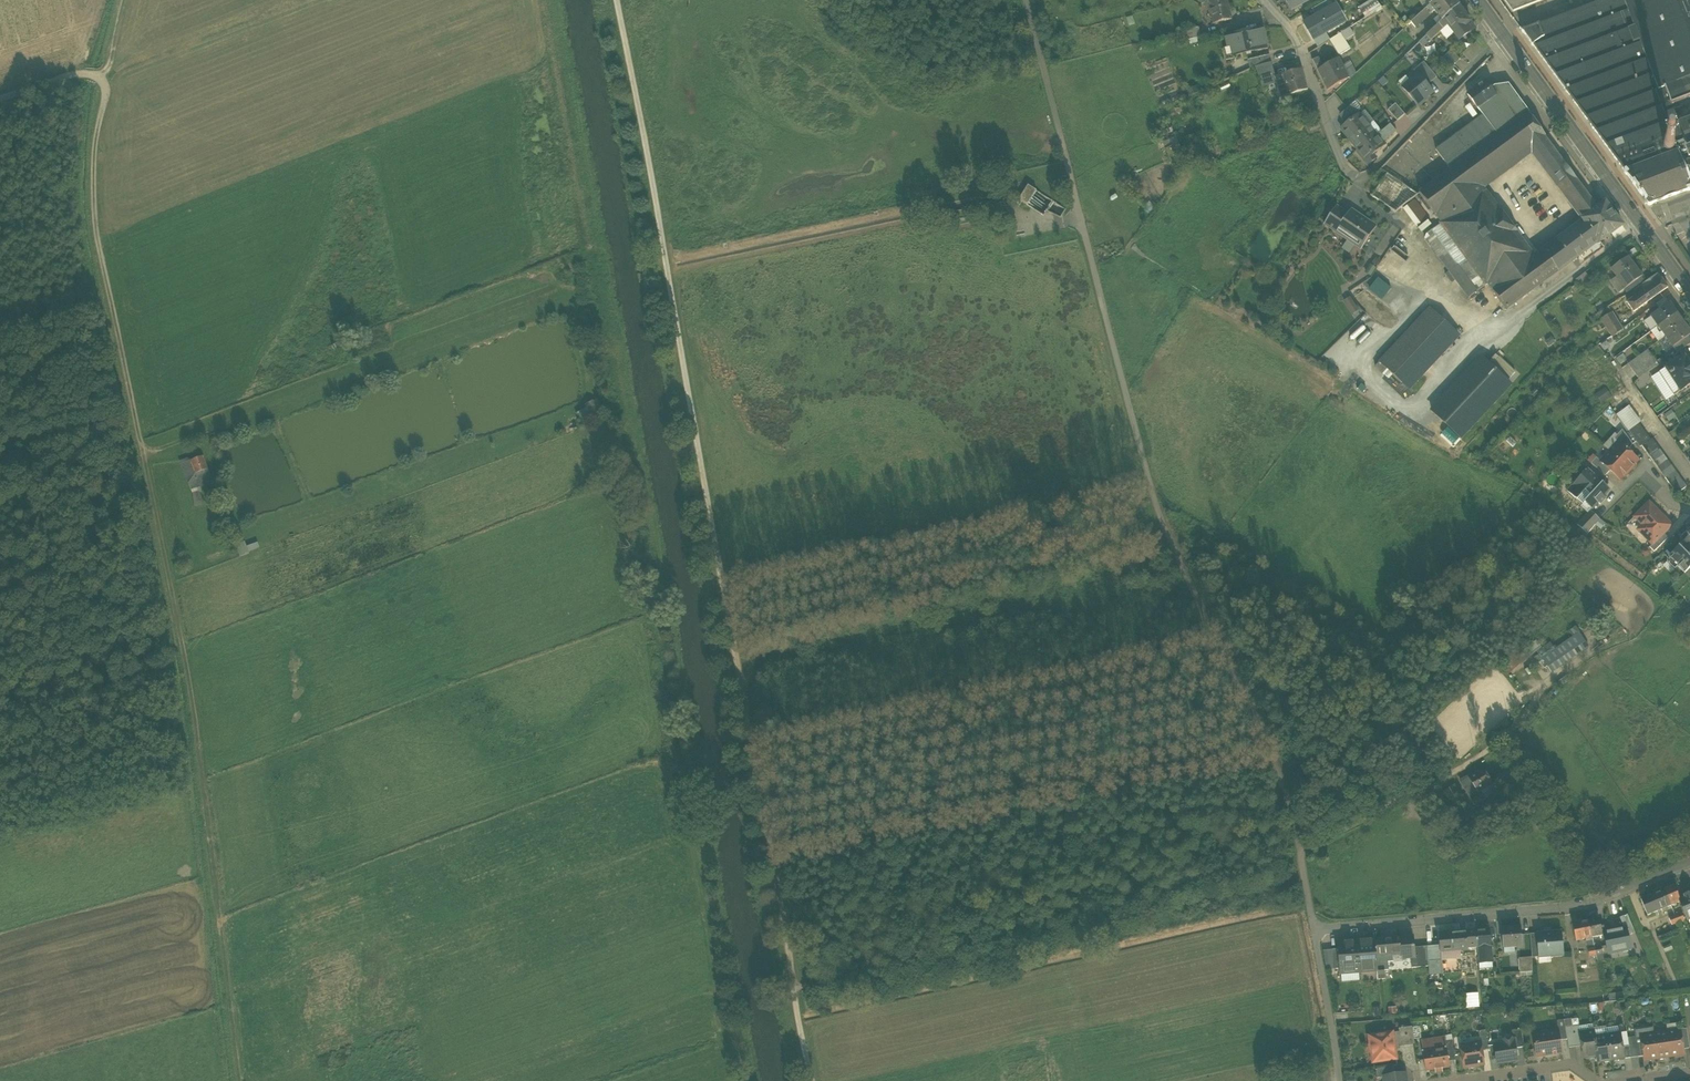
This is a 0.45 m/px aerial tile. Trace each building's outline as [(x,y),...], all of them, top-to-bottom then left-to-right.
[(1214,23),(1231,18),(1227,5),(1225,0),(1210,0),(1208,0),(1214,23)] [(1292,9),(1309,0),(1286,0),(1292,9)] [(1317,17),(1334,7),(1330,0),(1328,0),(1312,9),(1317,17)] [(1366,17),(1382,6),(1378,0),(1371,0),(1360,7),(1366,17)] [(1454,0),(1436,0),(1431,5),(1430,5),(1435,11),(1443,21),(1444,20),(1459,6),(1454,0)] [(1512,11),(1544,0),(1503,0),(1512,11)] [(1689,190),(1689,156),(1679,126),(1671,106),(1630,0),(1607,0),(1583,9),(1581,3),(1569,7),(1552,13),(1554,20),(1539,25),(1538,25),(1537,25),(1536,26),(1524,30),(1523,30),(1522,31),(1646,202),(1646,203),(1648,205),(1650,206),(1652,205),(1652,204),(1676,195),(1677,195),(1679,195),(1680,194),(1689,190)] [(1671,106),(1689,99),(1689,0),(1630,0),(1671,106)] [(1411,23),(1416,28),(1435,11),(1430,5),(1411,23)] [(1459,6),(1444,20),(1447,25),(1454,34),(1457,39),(1465,33),(1467,35),(1475,29),(1471,23),(1471,22),(1459,6)] [(1313,41),(1313,40),(1326,33),(1343,23),(1334,7),(1317,17),(1304,24),(1313,41)] [(1136,25),(1133,16),(1127,18),(1129,27),(1136,25)] [(1431,41),(1440,32),(1447,25),(1444,20),(1443,21),(1426,36),(1431,41)] [(1454,34),(1447,25),(1440,32),(1446,40),(1454,34)] [(1187,30),(1189,38),(1204,35),(1202,26),(1187,30)] [(1231,48),(1233,56),(1246,53),(1268,48),(1264,28),(1225,37),(1228,49),(1231,48)] [(1341,34),(1345,40),(1353,35),(1349,28),(1341,34)] [(1330,40),(1326,33),(1313,40),(1318,48),(1330,40)] [(1459,41),(1467,35),(1465,33),(1457,39),(1459,41)] [(1329,41),(1339,56),(1339,55),(1340,55),(1341,55),(1350,49),(1345,40),(1341,34),(1329,41)] [(1442,60),(1451,69),(1460,60),(1451,50),(1442,60)] [(1250,68),(1256,67),(1272,63),(1270,55),(1248,60),(1250,68)] [(1328,91),(1349,79),(1349,78),(1346,71),(1339,58),(1323,67),(1318,58),(1312,61),(1328,91)] [(1424,62),(1414,71),(1419,77),(1419,76),(1427,86),(1437,77),(1424,62)] [(1276,77),(1272,63),(1256,67),(1262,88),(1277,84),(1275,77),(1276,77)] [(1353,66),(1346,71),(1349,78),(1349,79),(1350,79),(1356,73),(1353,66)] [(1277,84),(1281,99),(1308,90),(1301,69),(1276,77),(1275,77),(1277,84)] [(1412,80),(1402,88),(1418,106),(1433,92),(1427,86),(1419,76),(1419,77),(1413,81),(1412,80)] [(1467,94),(1478,109),(1496,96),(1491,89),(1485,81),(1467,94)] [(1229,82),(1219,86),(1222,92),(1231,88),(1229,82)] [(1198,84),(1187,90),(1190,96),(1201,91),(1198,84)] [(1527,113),(1529,112),(1508,84),(1494,86),(1511,108),(1523,107),(1527,113)] [(1483,116),(1456,136),(1471,156),(1473,155),(1528,114),(1527,113),(1523,107),(1511,108),(1494,86),(1491,89),(1496,96),(1478,109),(1483,116)] [(1388,111),(1397,121),(1405,115),(1396,104),(1388,111)] [(1341,114),(1348,124),(1359,114),(1351,105),(1341,114)] [(1341,129),(1350,141),(1368,126),(1359,114),(1348,124),(1341,129)] [(1477,186),(1531,146),(1544,137),(1545,136),(1528,114),(1473,155),(1471,156),(1451,171),(1419,194),(1436,217),(1477,186)] [(1679,126),(1689,156),(1689,121),(1679,126)] [(1384,130),(1390,136),(1396,131),(1390,124),(1384,130)] [(1376,136),(1368,126),(1350,141),(1358,150),(1376,136)] [(1384,130),(1376,136),(1358,150),(1356,152),(1367,166),(1376,158),(1373,155),(1370,151),(1378,144),(1379,145),(1379,144),(1380,145),(1381,143),(1390,136),(1384,130)] [(1451,171),(1471,156),(1456,136),(1436,150),(1451,171)] [(1172,146),(1179,143),(1177,137),(1163,142),(1166,149),(1172,146)] [(1588,196),(1544,137),(1531,146),(1575,205),(1588,196)] [(1172,146),(1180,164),(1187,161),(1179,143),(1172,146)] [(1384,146),(1381,143),(1380,145),(1379,144),(1379,145),(1378,144),(1370,151),(1373,155),(1384,146)] [(1180,164),(1172,146),(1166,149),(1164,150),(1171,167),(1180,164)] [(1375,184),(1376,187),(1370,196),(1395,212),(1399,209),(1417,195),(1380,170),(1376,173),(1375,177),(1374,180),(1375,184)] [(1020,200),(1028,206),(1037,191),(1029,186),(1020,200)] [(1482,193),(1477,186),(1436,217),(1441,224),(1482,193)] [(1498,214),(1482,193),(1441,224),(1440,225),(1485,286),(1487,284),(1527,255),(1512,234),(1514,232),(1500,213),(1498,214)] [(1597,209),(1588,196),(1575,205),(1585,218),(1597,209)] [(1599,242),(1599,243),(1622,226),(1605,203),(1597,209),(1585,218),(1584,223),(1585,223),(1599,242)] [(1406,212),(1418,229),(1430,221),(1417,204),(1406,212)] [(1336,207),(1335,209),(1345,216),(1346,217),(1348,214),(1336,207)] [(1327,221),(1337,227),(1345,216),(1335,209),(1327,221)] [(1360,219),(1361,217),(1351,210),(1349,212),(1360,219)] [(1360,249),(1361,250),(1376,227),(1361,217),(1360,219),(1349,212),(1348,214),(1346,217),(1345,216),(1337,227),(1327,221),(1324,225),(1336,233),(1339,229),(1345,233),(1343,236),(1361,248),(1360,249)] [(1585,223),(1533,262),(1492,292),(1506,310),(1599,242),(1585,223)] [(1469,298),(1485,286),(1440,225),(1426,235),(1425,239),(1431,248),(1469,298)] [(1339,229),(1336,233),(1347,241),(1355,246),(1360,249),(1361,248),(1343,236),(1345,233),(1339,229)] [(1355,246),(1347,241),(1341,250),(1349,255),(1355,246)] [(1487,284),(1492,292),(1533,262),(1527,255),(1487,284)] [(1616,277),(1625,289),(1641,277),(1627,258),(1611,270),(1616,277)] [(1376,269),(1370,264),(1364,273),(1371,277),(1376,269)] [(1591,280),(1585,272),(1575,280),(1581,287),(1591,280)] [(1641,285),(1645,291),(1662,279),(1658,273),(1641,285)] [(1625,289),(1616,277),(1609,282),(1618,294),(1625,289)] [(1391,288),(1378,278),(1369,291),(1382,301),(1391,288)] [(1668,288),(1662,279),(1645,291),(1630,301),(1627,303),(1634,312),(1668,288)] [(1359,310),(1351,297),(1343,302),(1352,315),(1359,310)] [(1657,303),(1661,309),(1669,303),(1665,298),(1657,303)] [(1658,327),(1659,326),(1676,314),(1669,303),(1661,309),(1652,315),(1656,321),(1654,322),(1658,327)] [(1601,319),(1612,313),(1607,307),(1597,314),(1601,319)] [(1380,363),(1410,390),(1459,337),(1430,309),(1380,363)] [(1601,319),(1612,337),(1622,329),(1612,313),(1601,319)] [(1684,324),(1676,314),(1659,326),(1663,331),(1661,332),(1665,337),(1667,336),(1684,324)] [(1652,331),(1658,327),(1654,322),(1656,321),(1652,315),(1645,321),(1652,331)] [(1684,324),(1667,336),(1670,341),(1669,342),(1673,348),(1689,336),(1689,335),(1689,332),(1684,324)] [(1658,342),(1665,337),(1661,332),(1663,331),(1659,326),(1658,327),(1652,331),(1651,332),(1658,342)] [(1665,337),(1658,342),(1666,353),(1673,348),(1669,342),(1670,341),(1667,336),(1665,337)] [(1677,353),(1689,344),(1689,337),(1689,336),(1673,348),(1677,353)] [(1628,364),(1639,380),(1658,365),(1648,350),(1628,364)] [(1617,358),(1621,363),(1627,358),(1623,353),(1617,358)] [(1500,356),(1491,366),(1507,381),(1516,372),(1500,356)] [(1674,396),(1689,385),(1689,366),(1689,364),(1689,362),(1689,360),(1688,358),(1685,358),(1684,356),(1659,373),(1674,396)] [(1432,411),(1461,438),(1511,385),(1507,381),(1491,366),(1482,358),(1432,411)] [(1674,396),(1659,373),(1651,378),(1666,401),(1674,396)] [(1605,388),(1595,395),(1602,404),(1612,397),(1605,388)] [(594,401),(599,411),(604,409),(599,399),(594,401)] [(599,411),(594,401),(593,400),(585,404),(587,407),(591,416),(599,411)] [(591,416),(587,407),(576,413),(583,427),(594,421),(591,416)] [(1617,415),(1629,431),(1639,424),(1627,408),(1617,415)] [(1664,415),(1669,422),(1677,417),(1671,410),(1664,415)] [(1629,431),(1632,437),(1643,429),(1639,424),(1629,431)] [(1632,437),(1636,442),(1647,434),(1643,429),(1632,437)] [(1619,442),(1627,451),(1633,444),(1622,430),(1617,435),(1614,439),(1618,443),(1619,442)] [(1603,446),(1610,452),(1618,443),(1614,439),(1617,435),(1615,433),(1603,446)] [(1636,442),(1640,447),(1650,440),(1647,434),(1636,442)] [(1642,446),(1646,451),(1656,444),(1652,439),(1642,446)] [(1618,443),(1610,452),(1629,470),(1638,460),(1627,451),(1619,442),(1618,443)] [(1646,451),(1650,457),(1660,450),(1656,444),(1646,451)] [(1650,457),(1654,462),(1664,455),(1660,450),(1650,457)] [(1620,480),(1629,470),(1610,452),(1601,462),(1610,471),(1620,480)] [(180,457),(182,463),(190,460),(188,455),(180,457)] [(1654,462),(1657,467),(1667,460),(1664,455),(1654,462)] [(195,473),(196,473),(207,469),(202,456),(190,460),(195,473)] [(1591,464),(1605,477),(1610,471),(1601,462),(1597,458),(1591,464)] [(195,473),(190,460),(182,463),(188,482),(198,479),(196,473),(195,473)] [(1657,467),(1661,473),(1671,466),(1667,460),(1657,467)] [(1661,473),(1665,478),(1675,471),(1671,466),(1661,473)] [(212,483),(207,469),(196,473),(198,479),(201,487),(212,483)] [(1584,503),(1592,510),(1593,509),(1598,503),(1600,505),(1606,499),(1604,497),(1610,490),(1602,483),(1601,485),(1596,480),(1597,478),(1587,469),(1567,491),(1577,500),(1583,505),(1584,503)] [(1665,478),(1669,484),(1679,476),(1675,471),(1665,478)] [(1669,484),(1673,489),(1683,482),(1679,476),(1669,484)] [(201,487),(198,479),(188,482),(191,490),(201,487)] [(1687,487),(1683,482),(1673,489),(1677,494),(1687,487)] [(193,495),(197,506),(204,504),(200,492),(193,495)] [(1671,525),(1649,503),(1635,517),(1643,525),(1648,530),(1643,535),(1653,544),(1664,533),(1671,525)] [(1577,525),(1587,535),(1600,520),(1590,511),(1577,525)] [(1648,530),(1643,525),(1638,530),(1643,535),(1648,530)] [(1668,538),(1664,533),(1653,544),(1649,547),(1654,552),(1668,538)] [(1687,537),(1689,538),(1669,558),(1670,559),(1678,567),(1685,574),(1689,568),(1689,534),(1687,537)] [(249,554),(245,542),(235,545),(240,557),(249,554)] [(257,542),(247,546),(249,552),(259,548),(257,542)] [(1678,567),(1670,559),(1663,566),(1671,574),(1678,567)] [(1603,622),(1590,631),(1596,640),(1609,632),(1603,622)] [(1568,631),(1572,636),(1579,632),(1575,626),(1568,631)] [(1572,636),(1571,637),(1581,653),(1589,648),(1579,632),(1572,636)] [(1547,666),(1551,672),(1581,653),(1571,637),(1554,648),(1541,656),(1547,666)] [(1536,640),(1525,649),(1531,655),(1532,657),(1537,652),(1542,647),(1536,640)] [(1542,647),(1537,652),(1538,654),(1540,654),(1541,656),(1554,648),(1550,642),(1542,647)] [(1521,664),(1531,655),(1525,649),(1516,657),(1521,664)] [(1511,653),(1498,664),(1508,675),(1521,664),(1516,657),(1511,653)] [(1540,654),(1538,654),(1534,658),(1541,670),(1547,666),(1541,656),(1540,654)] [(1567,676),(1558,681),(1561,687),(1570,681),(1567,676)] [(1483,768),(1467,777),(1477,793),(1481,791),(1493,784),(1483,768)] [(1485,799),(1481,791),(1477,793),(1467,777),(1460,781),(1475,805),(1485,799)] [(1443,791),(1450,803),(1461,796),(1455,784),(1443,791)] [(1481,791),(1485,799),(1497,792),(1493,784),(1481,791)] [(1671,905),(1680,902),(1680,901),(1679,899),(1674,885),(1664,889),(1671,905)] [(1655,893),(1661,909),(1667,907),(1671,905),(1664,889),(1655,893)] [(1660,910),(1661,909),(1655,893),(1641,899),(1647,915),(1657,911),(1660,910)] [(1681,898),(1684,904),(1681,905),(1687,919),(1689,918),(1689,893),(1684,896),(1685,897),(1681,898)] [(1681,913),(1675,915),(1678,922),(1684,920),(1681,913)] [(1623,926),(1623,929),(1626,928),(1628,936),(1629,935),(1635,932),(1628,915),(1620,918),(1623,926)] [(1672,925),(1678,922),(1675,915),(1669,918),(1672,925)] [(1599,918),(1589,920),(1592,937),(1593,937),(1602,935),(1599,918)] [(1589,920),(1579,922),(1583,939),(1586,938),(1592,937),(1589,920)] [(1576,940),(1583,939),(1579,922),(1572,923),(1576,940)] [(1501,928),(1503,946),(1514,945),(1522,944),(1521,926),(1501,928)] [(1623,929),(1616,930),(1616,932),(1605,935),(1609,953),(1631,949),(1628,936),(1626,928),(1623,929)] [(1490,929),(1476,930),(1478,947),(1479,963),(1493,962),(1491,947),(1490,929)] [(1476,930),(1466,931),(1467,948),(1468,948),(1478,947),(1476,930)] [(1468,950),(1468,948),(1467,948),(1466,931),(1440,933),(1441,945),(1441,950),(1442,950),(1452,949),(1453,951),(1461,951),(1468,950)] [(1550,955),(1550,956),(1563,955),(1561,931),(1545,932),(1545,931),(1537,932),(1537,933),(1539,956),(1550,955)] [(1530,933),(1532,956),(1539,956),(1537,933),(1530,933)] [(1413,935),(1402,936),(1404,954),(1403,954),(1403,959),(1411,958),(1415,958),(1414,948),(1414,946),(1413,935)] [(1393,955),(1403,954),(1404,954),(1402,936),(1385,938),(1386,955),(1393,955)] [(1587,945),(1587,949),(1595,948),(1593,937),(1592,937),(1586,938),(1586,940),(1585,940),(1586,945),(1587,945)] [(1376,956),(1386,955),(1385,938),(1375,939),(1376,956)] [(1378,970),(1378,969),(1377,967),(1376,956),(1375,939),(1357,941),(1359,972),(1378,970)] [(1341,973),(1359,972),(1357,941),(1338,942),(1338,949),(1340,969),(1340,973),(1341,973)] [(1441,945),(1427,946),(1428,962),(1442,961),(1442,950),(1441,950),(1441,945)] [(1514,945),(1503,946),(1504,954),(1515,953),(1514,945)] [(1429,966),(1428,962),(1427,946),(1414,948),(1415,958),(1411,958),(1412,968),(1429,966)] [(1601,946),(1594,948),(1595,955),(1598,962),(1604,961),(1601,946)] [(1589,956),(1595,955),(1594,948),(1587,949),(1589,956)] [(1333,969),(1340,969),(1338,949),(1332,950),(1331,950),(1333,969)] [(1452,949),(1442,950),(1442,961),(1461,960),(1461,951),(1453,951),(1452,949)] [(1326,970),(1333,969),(1331,950),(1323,951),(1326,970)] [(1376,956),(1377,967),(1388,966),(1388,961),(1393,961),(1393,955),(1386,955),(1376,956)] [(1550,955),(1539,956),(1539,964),(1550,963),(1550,956),(1550,955)] [(1533,971),(1532,956),(1519,957),(1520,972),(1533,971)] [(1429,966),(1429,975),(1443,974),(1442,961),(1428,962),(1429,966)] [(1341,973),(1341,982),(1360,981),(1359,972),(1341,973)] [(1624,992),(1608,994),(1609,1001),(1625,999),(1624,992)] [(1478,993),(1463,994),(1465,1009),(1480,1007),(1478,993)] [(1373,1008),(1373,1016),(1382,1015),(1382,1007),(1373,1008)] [(1571,1019),(1564,1020),(1566,1028),(1572,1027),(1571,1019)] [(1560,1041),(1567,1039),(1566,1028),(1564,1020),(1557,1021),(1558,1030),(1560,1041)] [(1666,1025),(1667,1032),(1680,1030),(1679,1023),(1666,1025)] [(1579,1026),(1580,1033),(1593,1031),(1593,1029),(1592,1024),(1579,1026)] [(1579,1026),(1572,1027),(1575,1047),(1582,1046),(1580,1033),(1579,1026)] [(1618,1026),(1606,1028),(1607,1035),(1619,1033),(1618,1026)] [(1401,1044),(1415,1042),(1414,1040),(1412,1028),(1412,1027),(1399,1029),(1399,1032),(1401,1044)] [(1419,1027),(1412,1028),(1414,1040),(1421,1039),(1419,1027)] [(1569,1048),(1575,1047),(1572,1027),(1566,1028),(1567,1039),(1569,1048)] [(1634,1030),(1636,1037),(1641,1037),(1641,1036),(1654,1034),(1653,1027),(1634,1030)] [(1606,1028),(1593,1029),(1593,1031),(1594,1037),(1607,1035),(1606,1028)] [(1680,1030),(1683,1050),(1689,1049),(1687,1029),(1680,1030)] [(1480,1042),(1482,1051),(1488,1050),(1485,1030),(1479,1032),(1480,1042)] [(1514,1039),(1516,1049),(1524,1047),(1521,1030),(1513,1031),(1514,1039)] [(1533,1034),(1537,1057),(1562,1053),(1560,1041),(1558,1030),(1533,1034)] [(1680,1030),(1667,1032),(1671,1057),(1684,1055),(1683,1050),(1680,1030)] [(1594,1037),(1593,1031),(1580,1033),(1582,1046),(1584,1058),(1597,1056),(1594,1037)] [(1399,1032),(1393,1033),(1394,1044),(1401,1044),(1399,1032)] [(1624,1058),(1622,1046),(1629,1045),(1628,1039),(1627,1032),(1619,1033),(1607,1035),(1611,1060),(1624,1058)] [(1658,1059),(1671,1057),(1667,1032),(1654,1034),(1658,1059)] [(1397,1059),(1394,1044),(1393,1033),(1369,1036),(1371,1046),(1373,1046),(1376,1061),(1373,1061),(1373,1063),(1397,1059)] [(1645,1061),(1658,1059),(1654,1034),(1641,1036),(1641,1037),(1644,1056),(1645,1061)] [(1598,1062),(1611,1060),(1607,1035),(1594,1037),(1597,1056),(1598,1062)] [(1636,1037),(1634,1038),(1637,1057),(1644,1056),(1641,1037),(1636,1037)] [(1421,1042),(1423,1052),(1446,1049),(1445,1042),(1446,1042),(1445,1038),(1421,1042)] [(1631,1058),(1637,1057),(1634,1038),(1628,1039),(1629,1045),(1631,1058)] [(1494,1046),(1497,1063),(1517,1060),(1516,1049),(1514,1039),(1503,1041),(1503,1044),(1494,1046)] [(1447,1049),(1449,1062),(1455,1061),(1453,1041),(1446,1042),(1445,1042),(1446,1049),(1447,1049)] [(1464,1062),(1464,1068),(1484,1065),(1482,1051),(1480,1042),(1461,1045),(1463,1056),(1461,1058),(1462,1061),(1464,1062)] [(1624,1059),(1631,1058),(1629,1045),(1622,1046),(1624,1058),(1624,1059)] [(1447,1049),(1446,1049),(1423,1052),(1426,1071),(1435,1070),(1435,1073),(1443,1072),(1442,1068),(1450,1067),(1449,1062),(1447,1049)] [(1376,1069),(1378,1078),(1384,1077),(1384,1076),(1395,1075),(1394,1066),(1376,1069)]
